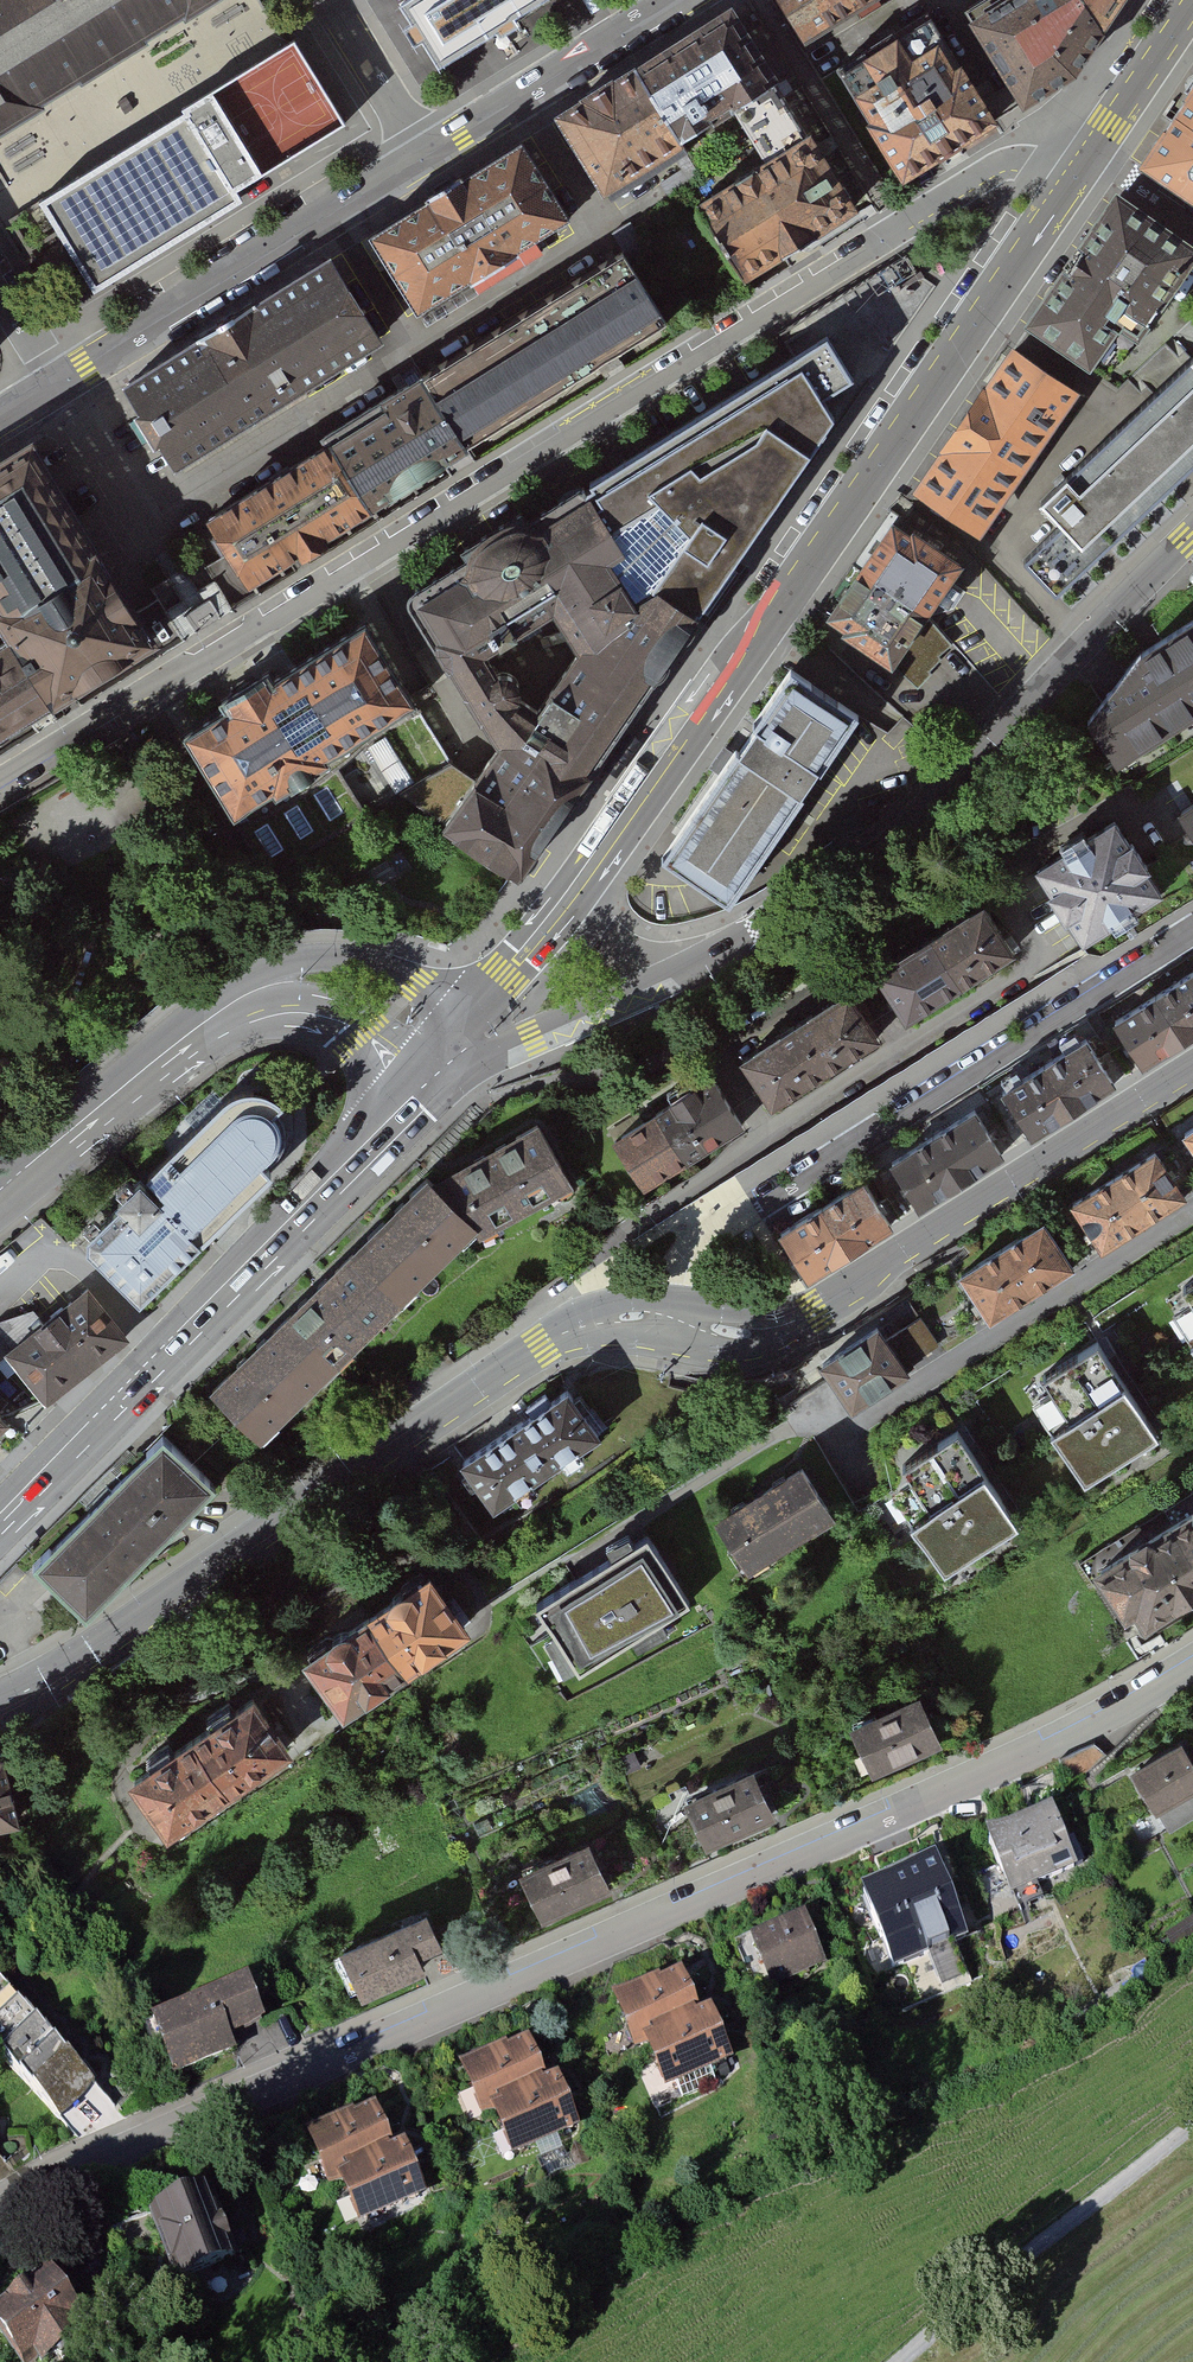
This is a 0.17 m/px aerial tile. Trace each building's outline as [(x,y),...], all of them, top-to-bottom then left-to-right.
[(47,108),(45,105),(81,83),(83,85),(151,44),(149,41),(185,19),(187,22),(222,0),(0,0),(0,136),(47,108)] [(578,0),(419,0),(394,15),(437,86),(578,0)] [(807,37),(866,0),(784,0),(807,37)] [(972,12),(1026,103),(1077,73),(1102,36),(1081,0),(992,0),(972,12)] [(1102,36),(1126,0),(1081,0),(1102,36)] [(721,23),(627,83),(684,172),(742,135),(778,112),(721,23)] [(849,85),(902,175),(997,119),(960,57),(953,62),(936,35),(911,50),(897,25),(857,49),(871,72),(849,85)] [(33,202),(89,292),(236,201),(232,194),(347,127),(296,41),(33,202)] [(1184,95),(1192,101),(1192,82),(1184,95)] [(613,217),(684,172),(627,83),(556,128),(613,217)] [(1134,169),(1192,209),(1192,101),(1184,95),(1134,169)] [(766,172),(802,150),(778,112),(742,135),(766,172)] [(520,148),(368,237),(419,324),(571,234),(520,148)] [(697,216),(745,290),(849,223),(802,150),(766,172),(697,216)] [(1030,311),(1105,362),(1190,239),(1115,188),(1030,311)] [(425,375),(476,459),(673,338),(622,250),(425,375)] [(124,385),(179,475),(378,354),(323,264),(124,385)] [(1005,339),(956,411),(1028,459),(1077,387),(1005,339)] [(578,490),(615,550),(600,559),(617,586),(629,606),(639,589),(686,621),(820,423),(807,403),(837,384),(812,343),(578,490)] [(1055,594),(1101,551),(1183,474),(1192,464),(1192,357),(1132,414),(1040,501),(1061,524),(1023,560),(1055,594)] [(367,526),(476,459),(425,375),(325,442),(367,526)] [(911,478),(983,526),(1028,459),(956,411),(911,478)] [(54,697),(159,633),(101,539),(33,430),(0,450),(0,609),(10,626),(54,697)] [(250,600),(367,526),(325,442),(203,518),(250,600)] [(615,550),(578,490),(487,547),(402,601),(488,738),(501,758),(526,721),(483,653),(557,606),(579,642),(617,586),(600,559),(615,550)] [(892,513),(863,557),(931,602),(960,558),(892,513)] [(930,604),(931,602),(863,557),(828,609),(897,654),(930,604)] [(448,837),(511,879),(581,776),(686,621),(639,589),(629,606),(617,586),(579,642),(526,721),(501,758),(448,837)] [(930,604),(897,654),(919,678),(958,640),(930,604)] [(183,724),(238,811),(416,697),(360,611),(183,724)] [(1192,714),(1192,612),(1141,647),(1086,718),(1118,765),(1192,714)] [(0,632),(0,730),(54,697),(10,626),(0,632)] [(661,856),(728,903),(803,794),(801,793),(856,713),(791,668),(661,856)] [(1179,801),(1192,824),(1192,792),(1179,801)] [(1073,922),(1089,947),(1116,929),(1120,936),(1145,920),(1141,913),(1169,896),(1153,872),(1157,869),(1139,840),(1135,842),(1120,819),(1093,837),(1088,830),(1064,845),(1068,852),(1040,870),(1055,893),(1051,895),(1069,924),(1073,922)] [(879,974),(910,1022),(1016,955),(985,907),(879,974)] [(1192,1029),(1192,960),(1153,985),(1185,1035),(1192,1029)] [(1142,1061),(1185,1035),(1153,985),(1111,1011),(1142,1061)] [(743,1057),(774,1107),(879,1040),(848,991),(743,1057)] [(1074,1106),(1116,1079),(1084,1029),(1042,1056),(1074,1106)] [(1032,1132),(1074,1106),(1042,1056),(1000,1083),(1032,1132)] [(644,1187),(741,1126),(708,1073),(637,1118),(611,1134),(644,1187)] [(195,1100),(120,1175),(183,1237),(260,1159),(265,1149),(268,1143),(272,1124),(268,1115),(261,1103),(243,1090),(230,1088),(212,1091),(195,1100)] [(975,1101),(932,1128),(962,1176),(1005,1149),(975,1101)] [(1180,1125),(1192,1145),(1192,1117),(1180,1125)] [(476,1232),(479,1239),(571,1189),(536,1126),(428,1185),(476,1232)] [(932,1128),(889,1155),(919,1203),(962,1176),(932,1128)] [(1090,1232),(1101,1249),(1188,1194),(1177,1177),(1154,1141),(1068,1196),(1090,1232)] [(851,1247),(894,1220),(863,1171),(820,1198),(851,1247)] [(183,1237),(120,1175),(68,1227),(131,1289),(183,1237)] [(319,1285),(371,1337),(476,1232),(428,1185),(424,1180),(319,1285)] [(808,1274),(851,1247),(820,1198),(777,1224),(808,1274)] [(980,1303),(989,1318),(1074,1265),(1065,1250),(1043,1214),(957,1267),(980,1303)] [(0,1339),(0,1358),(40,1407),(122,1338),(73,1279),(0,1339)] [(268,1440),(371,1337),(319,1285),(216,1388),(268,1440)] [(1160,1311),(1192,1364),(1192,1291),(1160,1311)] [(821,1364),(851,1409),(911,1370),(877,1319),(817,1358),(821,1364)] [(1082,1497),(1155,1452),(1092,1352),(1020,1397),(1082,1497)] [(463,1451),(495,1501),(597,1437),(565,1387),(463,1451)] [(30,1561),(85,1615),(209,1488),(154,1434),(30,1561)] [(940,1586),(1014,1540),(954,1443),(880,1489),(940,1586)] [(802,1460),(714,1515),(747,1567),(835,1512),(802,1460)] [(1192,1567),(1192,1512),(1168,1527),(1192,1567)] [(1168,1527),(1094,1573),(1135,1639),(1192,1604),(1192,1567),(1168,1527)] [(584,1666),(690,1599),(646,1531),(540,1598),(584,1666)] [(304,1651),(346,1712),(470,1627),(429,1566),(304,1651)] [(132,1773),(173,1830),(289,1747),(248,1690),(132,1773)] [(844,1735),(865,1788),(936,1759),(915,1706),(844,1735)] [(1123,1769),(1152,1818),(1192,1793),(1192,1763),(1178,1737),(1123,1769)] [(19,1838),(2,1765),(0,1765),(0,1842),(19,1838)] [(703,1862),(770,1832),(746,1780),(679,1810),(703,1862)] [(1046,1809),(978,1842),(1008,1905),(1076,1872),(1046,1809)] [(537,1935),(604,1905),(582,1855),(515,1885),(537,1935)] [(926,1860),(867,1887),(894,1944),(952,1916),(926,1860)] [(804,1914),(748,1940),(773,1995),(829,1970),(804,1914)] [(337,1963),(358,2013),(438,1979),(417,1929),(400,1936),(337,1963)] [(676,1970),(607,2001),(630,2053),(639,2049),(659,2094),(730,2062),(706,2009),(696,2013),(676,1970)] [(0,1973),(0,2053),(59,2119),(97,2079),(0,1973)] [(247,1973),(153,2014),(175,2064),(240,2037),(236,2029),(266,2016),(247,1973)] [(520,2033),(451,2066),(474,2114),(485,2109),(543,2081),(520,2033)] [(543,2081),(485,2109),(510,2160),(577,2127),(552,2077),(543,2081)] [(370,2105),(299,2135),(318,2179),(330,2173),(389,2148),(370,2105)] [(389,2148),(330,2173),(353,2227),(425,2196),(402,2143),(389,2148)] [(206,2180),(150,2204),(177,2275),(236,2253),(206,2180)] [(47,2259),(0,2296),(0,2334),(23,2361),(26,2361),(89,2311),(47,2259)]
